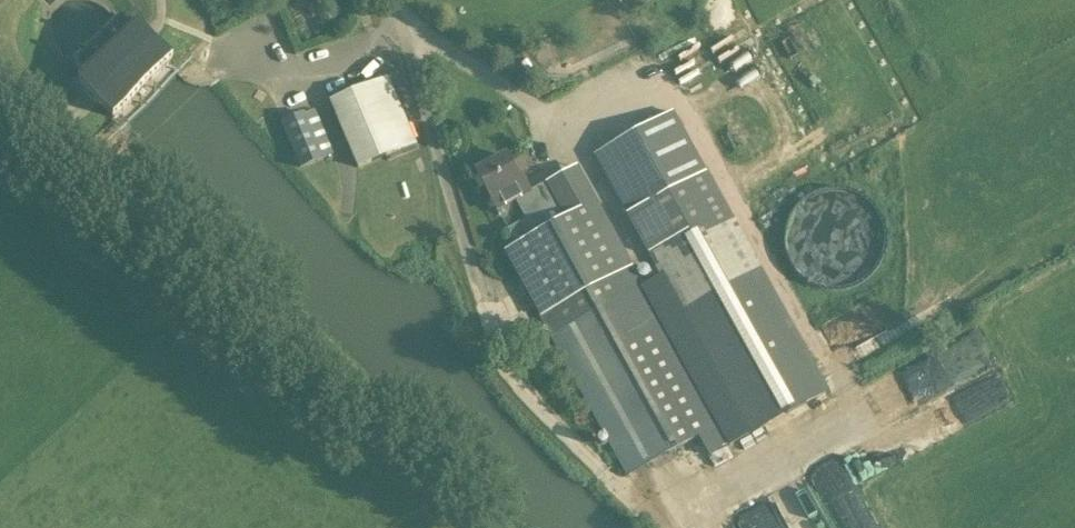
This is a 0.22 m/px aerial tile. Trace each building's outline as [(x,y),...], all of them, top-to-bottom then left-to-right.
[(827,147),(912,101),(856,0),(746,0),(827,147)] [(77,83),(112,119),(172,59),(137,24),(131,30),(120,19),(73,66),(83,76),(77,83)] [(416,144),(406,121),(387,77),(330,101),(358,170),(416,144)] [(84,97),(51,107),(57,126),(90,116),(84,97)] [(324,159),(305,112),(281,122),(300,170),(324,159)] [(673,112),(594,155),(661,277),(748,436),(826,393),(673,112)] [(515,201),(529,194),(522,180),(515,166),(512,167),(506,156),(476,172),(496,211),(515,201)] [(883,217),(813,181),(779,246),(850,282),(883,217)] [(661,277),(641,287),(596,203),(566,220),(547,185),(529,194),(515,201),(534,237),(505,253),(540,317),(539,317),(626,477),(697,438),(708,457),(748,436),(661,277)] [(877,421),(994,365),(979,334),(862,390),(877,421)] [(869,469),(971,423),(960,399),(858,445),(869,469)]
